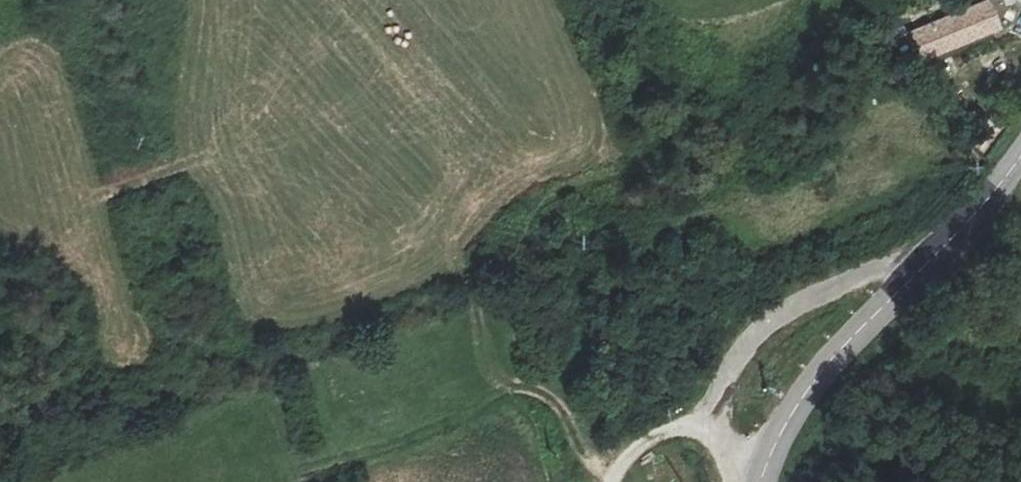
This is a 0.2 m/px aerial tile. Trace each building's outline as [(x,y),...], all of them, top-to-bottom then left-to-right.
[(987,3),(924,31),(935,55),(997,27),(987,3)]
